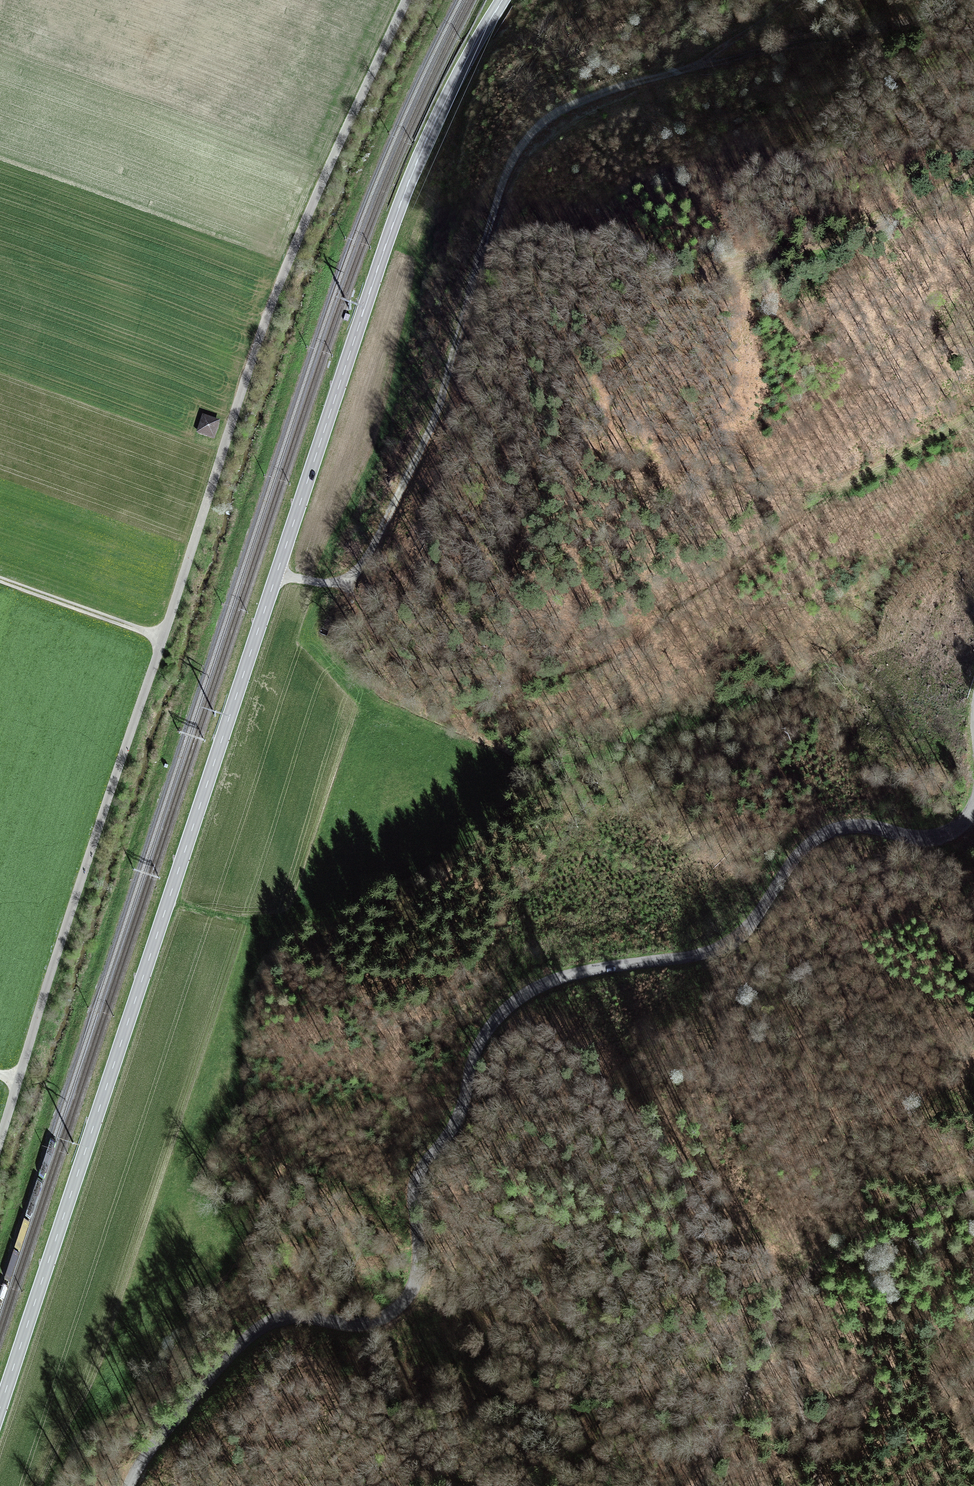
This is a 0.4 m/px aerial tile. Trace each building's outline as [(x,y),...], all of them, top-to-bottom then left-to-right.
[(204,417),(199,433),(212,437),(217,422),(204,417)]
